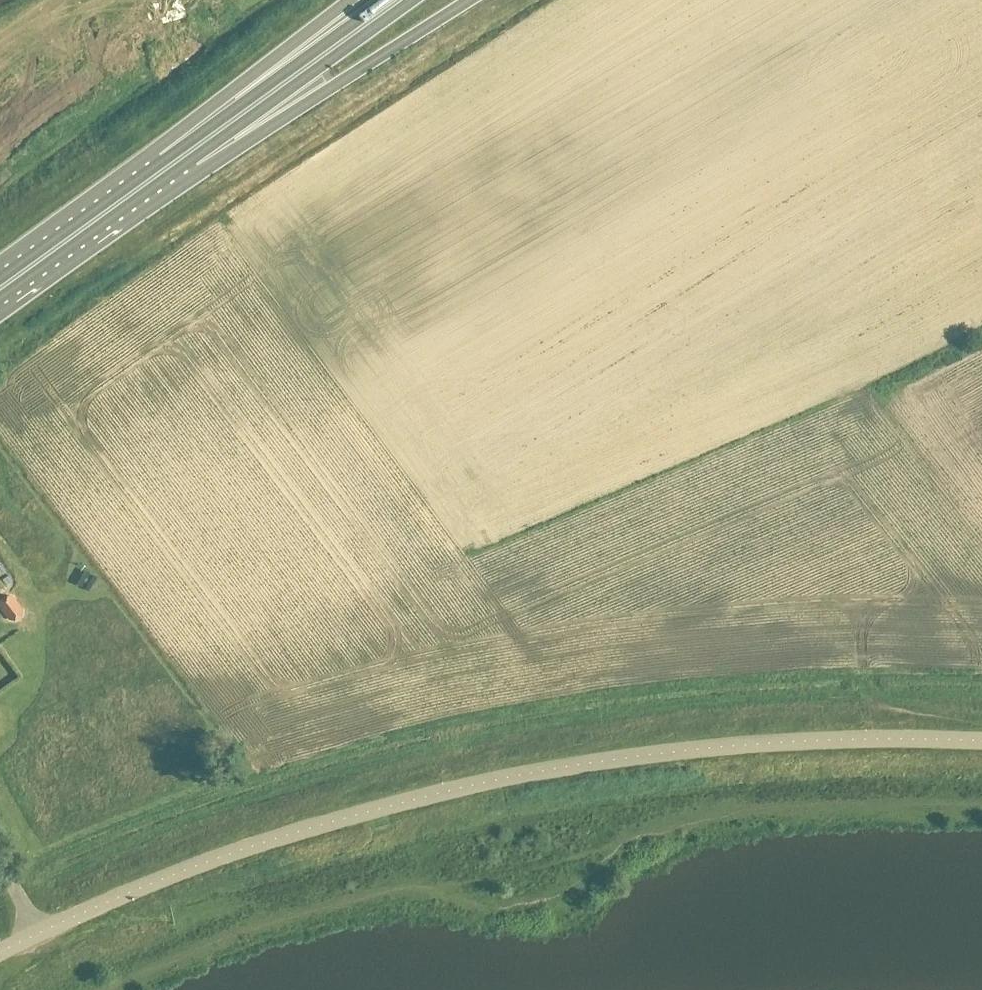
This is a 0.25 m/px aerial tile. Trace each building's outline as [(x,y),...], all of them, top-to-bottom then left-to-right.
[(0,603),(0,611),(9,623),(16,624),(23,619),(23,612),(14,599),(8,597),(0,603)]
